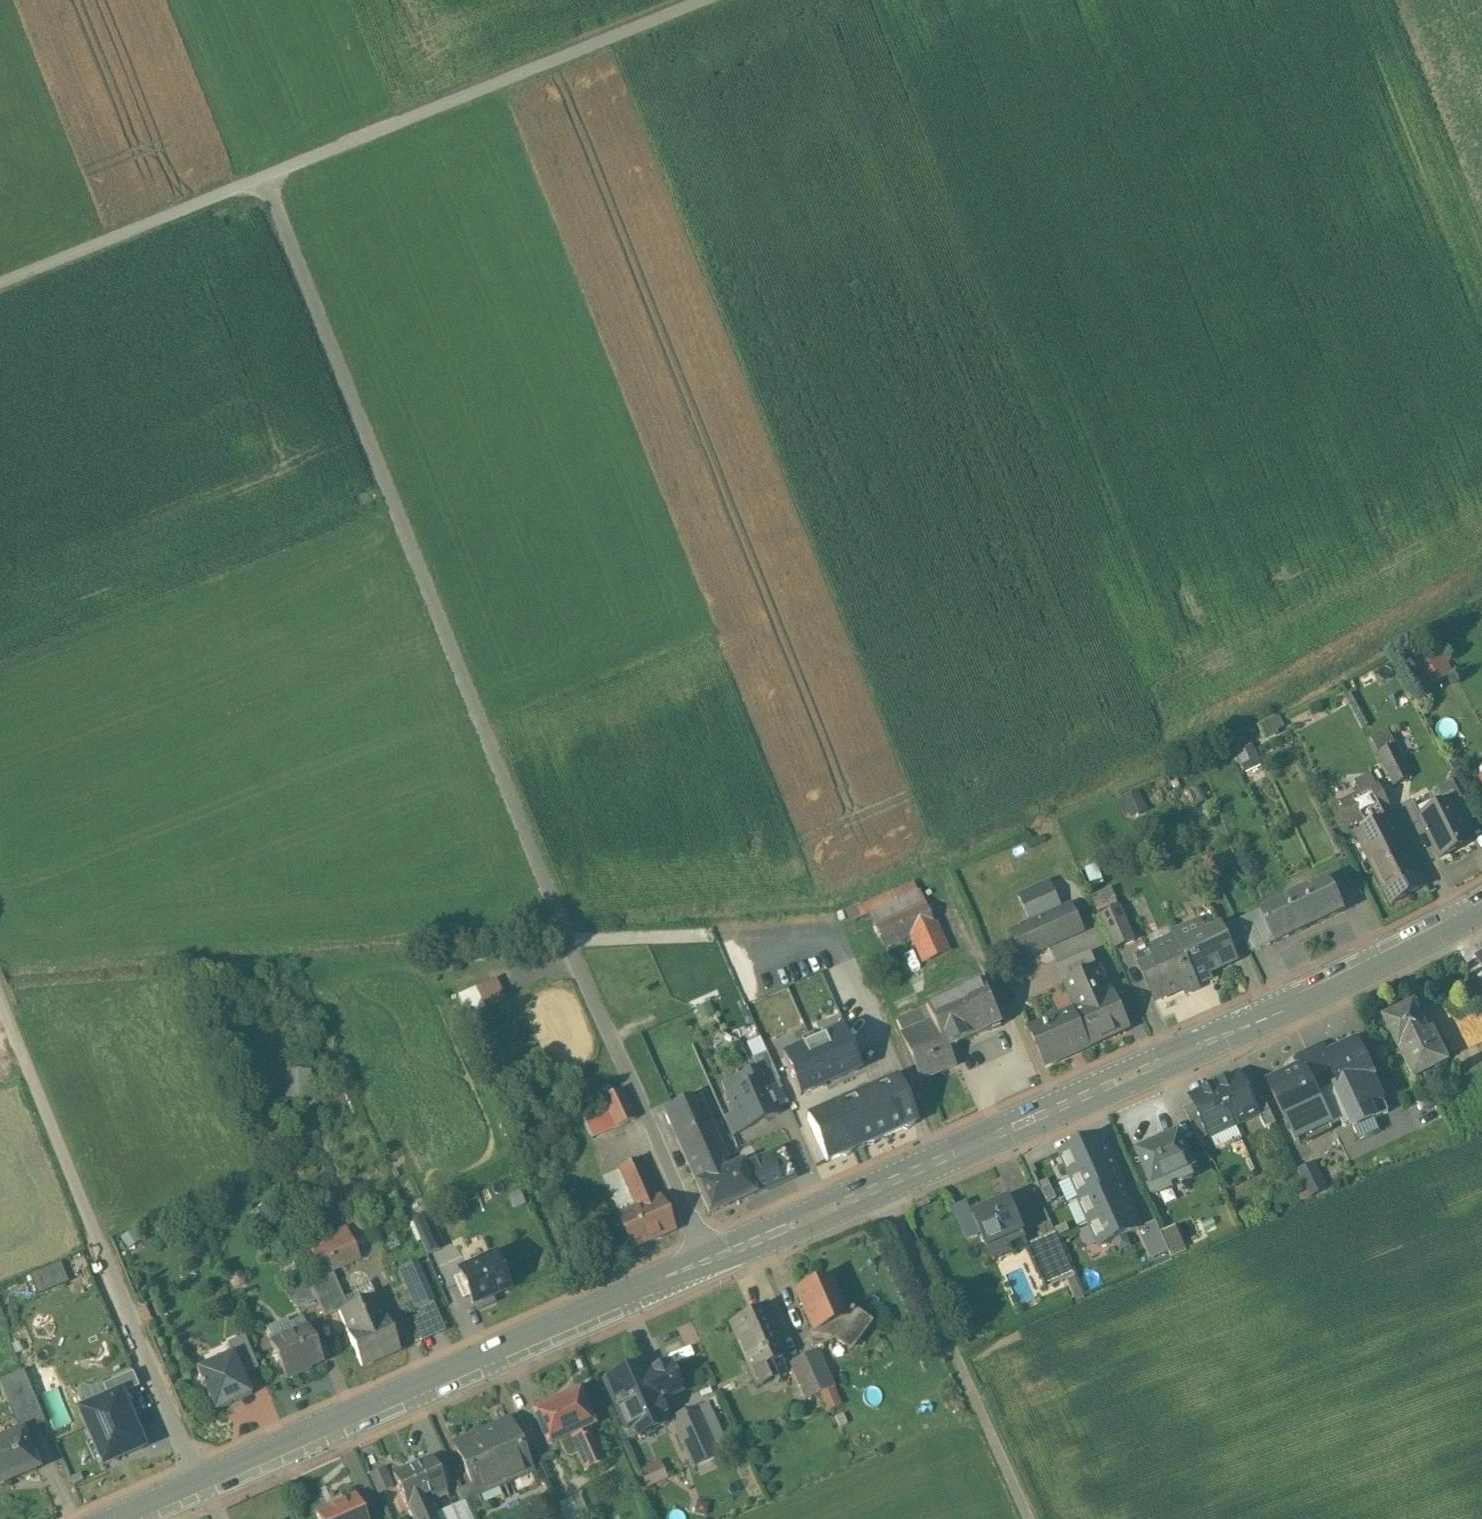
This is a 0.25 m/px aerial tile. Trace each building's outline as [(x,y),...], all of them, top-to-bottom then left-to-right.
[(1410,656),(1426,687),(1454,673),(1438,642),(1410,656)] [(1231,741),(1245,769),(1261,761),(1248,733),(1231,741)] [(1411,779),(1395,747),(1379,756),(1394,787),(1411,779)] [(1457,782),(1436,792),(1445,808),(1452,805),(1465,798),(1457,782)] [(1378,786),(1342,803),(1353,827),(1389,810),(1378,786)] [(1139,788),(1119,796),(1128,816),(1147,807),(1139,788)] [(1477,820),(1465,798),(1452,805),(1463,827),(1477,820)] [(1463,827),(1452,805),(1445,808),(1420,821),(1440,862),(1472,846),(1463,827)] [(1384,824),(1357,837),(1392,905),(1423,889),(1407,858),(1402,860),(1384,824)] [(1328,881),(1260,914),(1275,945),(1343,913),(1328,881)] [(917,895),(871,915),(876,925),(921,905),(917,895)] [(921,905),(876,925),(886,948),(911,937),(931,928),(931,927),(921,905)] [(1071,905),(1036,921),(1047,947),(1083,931),(1071,905)] [(1120,908),(1099,917),(1113,950),(1135,941),(1120,908)] [(1036,921),(1012,932),(1023,958),(1047,947),(1036,921)] [(1218,931),(1204,937),(1198,924),(1174,935),(1176,939),(1197,986),(1208,981),(1206,978),(1234,965),(1218,931)] [(931,928),(911,937),(923,963),(945,954),(933,926),(931,927),(931,928)] [(1176,939),(1151,951),(1157,964),(1140,971),(1155,1003),(1182,991),(1185,996),(1199,990),(1197,986),(1176,939)] [(1090,958),(1058,972),(1076,1012),(1073,1013),(1089,1047),(1128,1030),(1112,995),(1112,996),(1099,967),(1095,969),(1090,958)] [(465,1016),(504,998),(494,976),(454,994),(465,1016)] [(983,984),(923,1010),(929,1025),(902,1037),(920,1081),(951,1067),(944,1050),(1001,1025),(983,984)] [(1452,987),(1383,1020),(1411,1078),(1479,1045),(1452,987)] [(1073,1013),(1031,1031),(1046,1066),(1089,1047),(1073,1013)] [(842,1033),(784,1058),(800,1096),(858,1071),(842,1033)] [(1374,1080),(1357,1042),(1326,1057),(1324,1058),(1329,1068),(1338,1088),(1326,1093),(1343,1129),(1351,1125),(1353,1130),(1388,1115),(1372,1081),(1374,1080)] [(1322,1047),(1308,1053),(1318,1074),(1329,1068),(1324,1058),(1326,1057),(1322,1047)] [(758,1070),(766,1088),(779,1082),(766,1053),(753,1059),(758,1070)] [(1308,1053),(1297,1059),(1302,1068),(1303,1068),(1308,1078),(1318,1074),(1308,1053)] [(1308,1078),(1303,1068),(1302,1068),(1267,1085),(1284,1123),(1321,1106),(1308,1078)] [(743,1089),(727,1096),(743,1131),(779,1116),(766,1088),(758,1070),(738,1079),(743,1089)] [(308,1074),(295,1074),(295,1090),(309,1090),(308,1074)] [(1224,1081),(1216,1085),(1235,1126),(1259,1115),(1251,1097),(1240,1076),(1225,1083),(1224,1081)] [(896,1083),(808,1122),(826,1163),(914,1124),(896,1083)] [(1209,1090),(1192,1098),(1210,1138),(1235,1126),(1216,1085),(1209,1088),(1209,1090)] [(635,1120),(622,1091),(600,1101),(614,1130),(635,1120)] [(1261,1092),(1251,1097),(1259,1115),(1266,1129),(1276,1124),(1261,1092)] [(731,1170),(700,1097),(665,1112),(696,1185),(731,1170)] [(1321,1106),(1284,1123),(1294,1144),(1331,1128),(1321,1106)] [(1071,1178),(1112,1160),(1101,1136),(1061,1154),(1071,1178)] [(1178,1137),(1137,1155),(1152,1188),(1163,1183),(1166,1189),(1178,1184),(1179,1186),(1192,1180),(1189,1172),(1193,1170),(1178,1137)] [(793,1178),(782,1152),(754,1164),(754,1165),(757,1172),(747,1177),(755,1195),(793,1178)] [(1080,1201),(1122,1182),(1112,1160),(1071,1178),(1081,1199),(1079,1200),(1080,1201)] [(1297,1169),(1311,1195),(1328,1186),(1313,1160),(1297,1169)] [(639,1161),(618,1170),(636,1211),(616,1220),(629,1250),(673,1231),(660,1200),(657,1202),(639,1161)] [(731,1170),(696,1185),(709,1215),(754,1195),(741,1166),(731,1170)] [(1090,1224),(1130,1206),(1121,1184),(1123,1183),(1122,1182),(1080,1201),(1090,1224)] [(1009,1201),(972,1217),(981,1236),(986,1249),(1023,1233),(1009,1201)] [(967,1242),(981,1236),(972,1217),(966,1203),(952,1209),(967,1242)] [(1130,1206),(1090,1224),(1100,1248),(1141,1229),(1130,1206)] [(1178,1222),(1181,1237),(1198,1233),(1194,1218),(1178,1222)] [(432,1224),(416,1231),(427,1256),(443,1249),(432,1224)] [(1169,1252),(1156,1224),(1138,1232),(1151,1260),(1169,1252)] [(345,1229),(308,1245),(322,1277),(359,1260),(345,1229)] [(1074,1277),(1055,1233),(1028,1245),(1047,1289),(1074,1277)] [(512,1294),(496,1255),(456,1272),(459,1279),(454,1281),(462,1300),(469,1298),(475,1314),(496,1305),(494,1301),(512,1294)] [(418,1263),(399,1271),(416,1311),(417,1310),(433,1303),(435,1303),(418,1263)] [(343,1304),(331,1278),(310,1287),(321,1314),(343,1304)] [(311,1303),(299,1279),(285,1285),(297,1310),(311,1303)] [(797,1294),(814,1332),(811,1334),(810,1336),(809,1339),(810,1342),(812,1345),(814,1347),(817,1348),(821,1347),(834,1342),(851,1353),(872,1324),(852,1309),(845,1312),(830,1279),(797,1294)] [(384,1320),(374,1297),(338,1313),(348,1336),(347,1336),(361,1367),(398,1351),(385,1320),(384,1320)] [(420,1317),(412,1320),(422,1343),(446,1333),(433,1303),(417,1310),(420,1317)] [(765,1310),(729,1326),(751,1375),(787,1359),(765,1310)] [(306,1330),(270,1346),(286,1381),(310,1370),(309,1368),(321,1363),(306,1330)] [(233,1355),(243,1377),(259,1370),(244,1337),(227,1345),(232,1355),(233,1355)] [(817,1353),(802,1359),(818,1396),(832,1390),(817,1353)] [(233,1355),(232,1355),(196,1371),(215,1413),(252,1396),(243,1377),(233,1355)] [(818,1396),(802,1359),(788,1366),(804,1402),(818,1396)] [(641,1367),(625,1374),(625,1373),(624,1374),(620,1376),(619,1376),(603,1384),(624,1430),(641,1422),(647,1434),(667,1425),(658,1403),(678,1394),(666,1365),(645,1375),(641,1367)] [(103,1386),(109,1399),(120,1394),(121,1396),(139,1388),(133,1374),(103,1386)] [(25,1376),(1,1386),(22,1436),(46,1426),(25,1376)] [(109,1399),(79,1412),(103,1468),(145,1449),(121,1396),(120,1394),(109,1399)] [(591,1427),(577,1395),(533,1415),(547,1446),(561,1439),(565,1446),(570,1444),(582,1471),(602,1462),(587,1429),(591,1427)] [(720,1437),(706,1407),(696,1411),(710,1441),(720,1437)] [(696,1411),(671,1423),(692,1470),(717,1458),(710,1441),(696,1411)] [(525,1463),(508,1424),(481,1436),(502,1484),(528,1473),(529,1472),(525,1463)] [(481,1436),(454,1448),(471,1486),(476,1496),(477,1496),(502,1484),(481,1436)] [(0,1448),(0,1496),(43,1477),(25,1437),(0,1448)] [(547,1483),(536,1458),(525,1463),(529,1472),(528,1473),(535,1488),(547,1483)] [(393,1478),(406,1508),(407,1508),(412,1518),(434,1518),(426,1500),(445,1491),(431,1460),(393,1478)] [(658,1465),(640,1474),(646,1488),(665,1480),(658,1465)] [(471,1486),(460,1491),(471,1516),(483,1511),(477,1496),(476,1496),(471,1486)] [(316,1515),(318,1518),(363,1518),(354,1499),(316,1515)] [(559,1506),(565,1518),(575,1518),(578,1518),(569,1500),(559,1506)] [(450,1509),(455,1518),(470,1518),(463,1503),(450,1509)]
